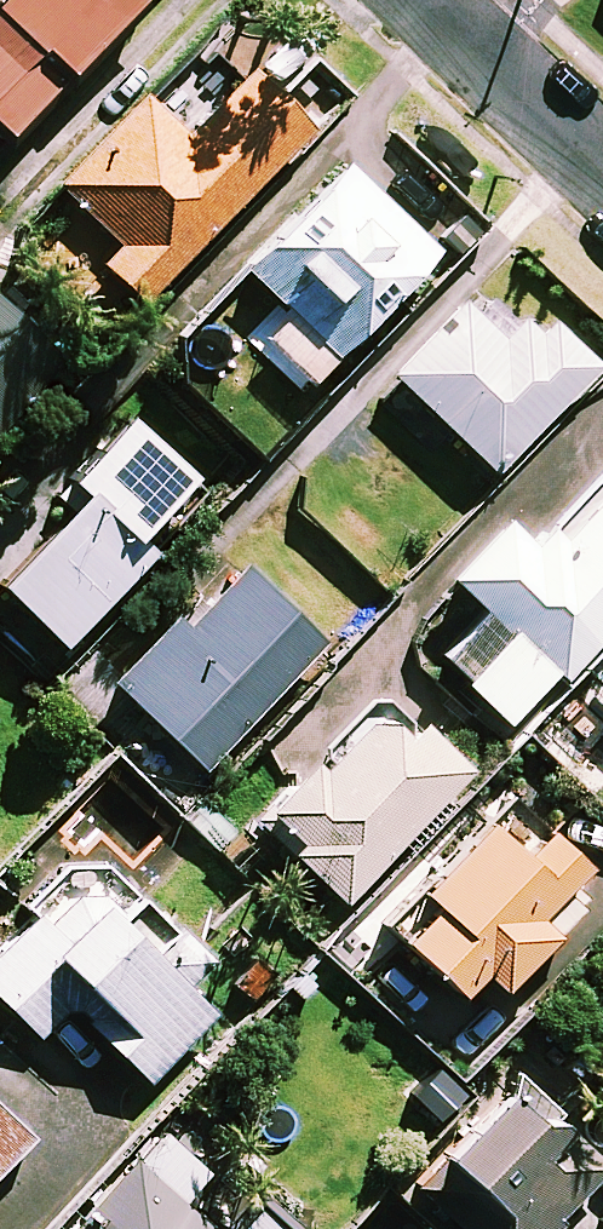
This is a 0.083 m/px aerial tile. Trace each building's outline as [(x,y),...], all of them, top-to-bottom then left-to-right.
[(68,85),(141,4),(137,0),(0,0),(0,23),(68,85)] [(0,23),(0,134),(13,146),(68,85),(0,23)] [(304,128),(243,71),(182,136),(141,97),(58,185),(120,244),(101,264),(141,302),(304,128)] [(275,299),(335,353),(432,247),(341,164),(244,270),(275,299)] [(335,353),(275,299),(246,330),(261,344),(238,370),(282,411),(335,353)] [(0,303),(0,415),(56,355),(0,303)] [(491,471),(594,366),(545,317),(532,329),(519,316),(497,339),(463,306),(394,376),(491,471)] [(123,416),(62,480),(75,493),(0,572),(0,588),(57,643),(201,490),(123,416)] [(443,654),(468,675),(462,682),(508,722),(562,662),(571,671),(602,634),(602,484),(559,535),(551,528),(536,545),(502,515),(447,577),(483,609),(443,654)] [(324,643),(239,560),(179,621),(172,614),(109,678),(202,768),(324,643)] [(374,699),(263,811),(296,844),(289,851),(339,901),(464,774),(422,733),(415,740),(374,699)] [(551,892),(576,864),(535,826),(512,851),(481,822),(415,894),(427,904),(396,938),(454,991),(475,968),(495,986),(567,907),(551,892)] [(84,856),(0,945),(0,1000),(37,1036),(67,1004),(148,1081),(214,1012),(183,982),(199,965),(84,856)] [(399,1198),(433,1228),(455,1228),(456,1228),(457,1228),(540,1228),(598,1167),(539,1112),(532,1119),(501,1089),(399,1198)] [(0,1103),(0,1167),(31,1143),(0,1103)] [(179,1202),(206,1169),(156,1126),(68,1228),(211,1228),(179,1202)] [(256,1206),(236,1228),(284,1228),(256,1206)]
